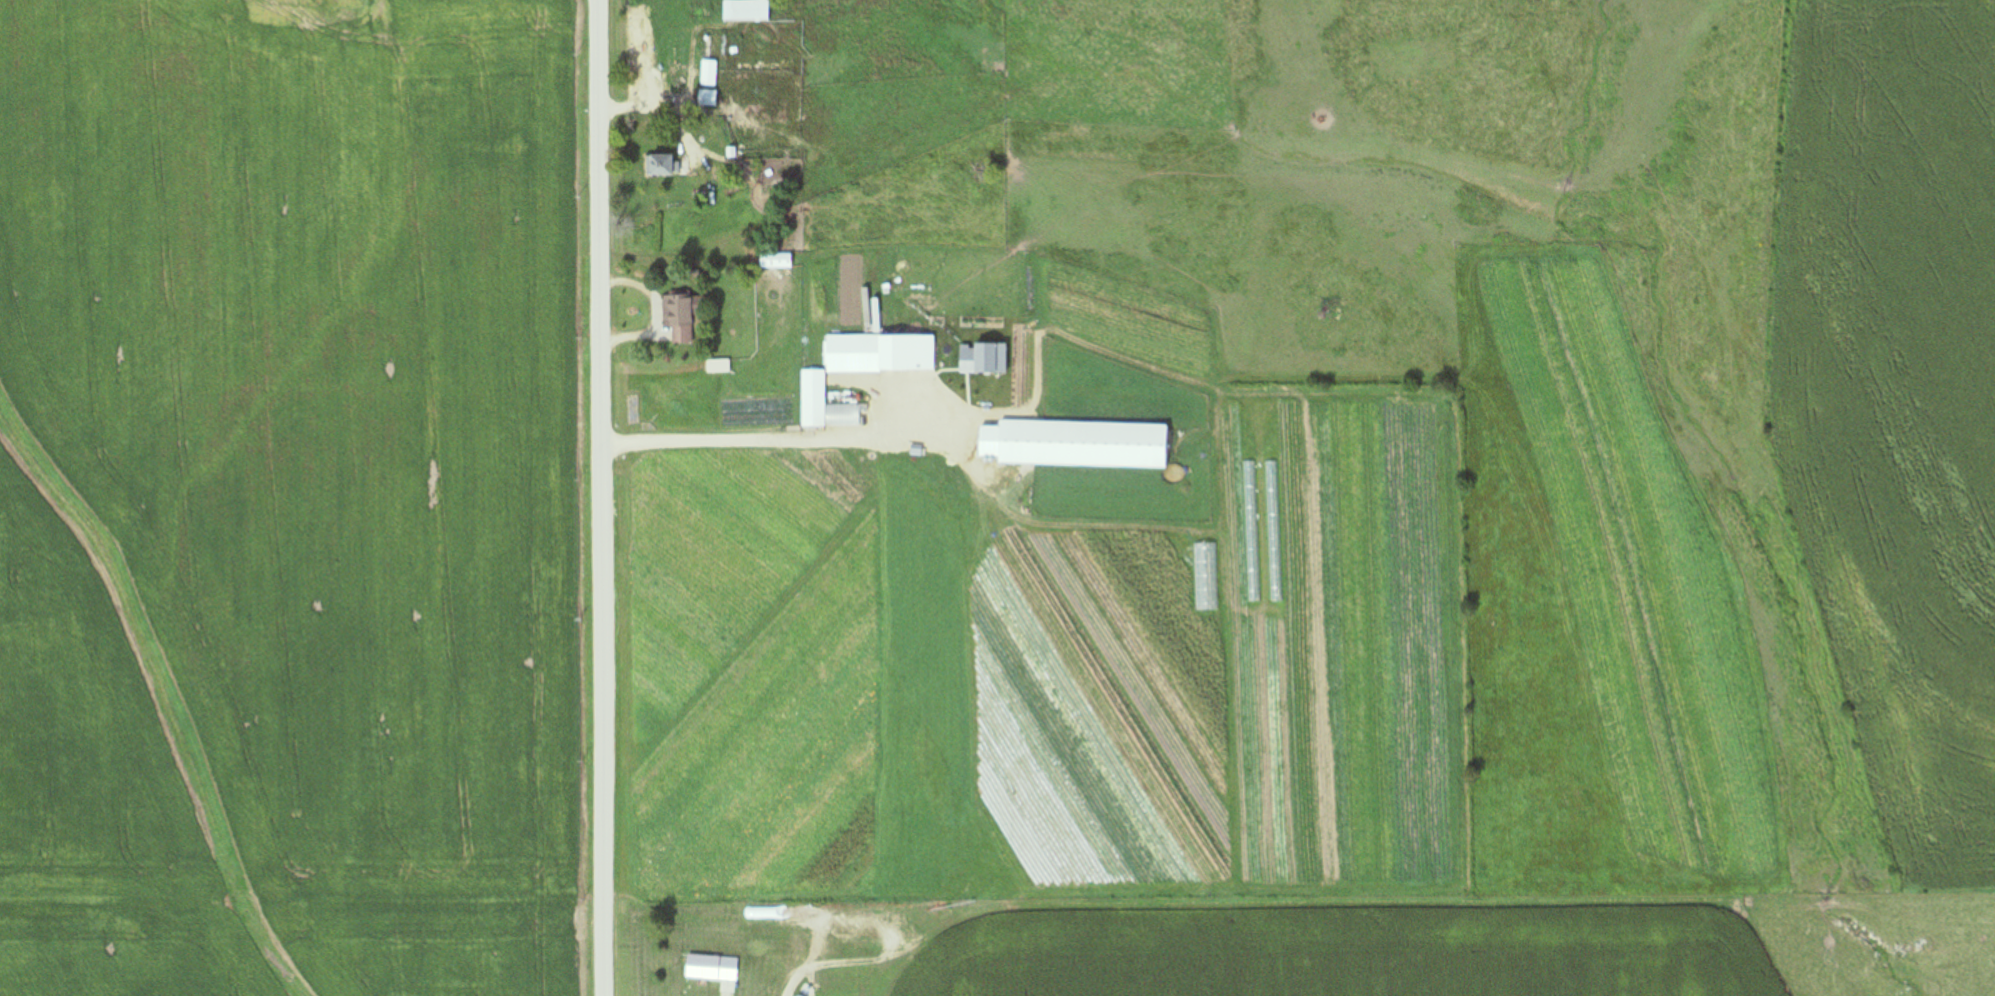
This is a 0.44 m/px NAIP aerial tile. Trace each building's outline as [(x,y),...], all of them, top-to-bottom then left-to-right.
[(724,2),(724,22),(770,21),(769,1),(724,2)] [(702,86),(703,61),(717,62),(716,86),(702,86)] [(700,91),(699,105),(718,106),(718,92),(700,91)] [(650,156),(649,176),(679,176),(679,162),(670,162),(670,157),(650,156)] [(761,253),(761,269),(792,268),(792,252),(761,253)] [(661,296),(664,328),(671,327),(673,344),(694,343),(692,316),(706,315),(704,296),(691,297),(691,294),(661,296)] [(707,360),(707,372),(730,372),(730,360),(707,360)] [(688,956),(687,977),(735,980),(737,959),(688,956)]
